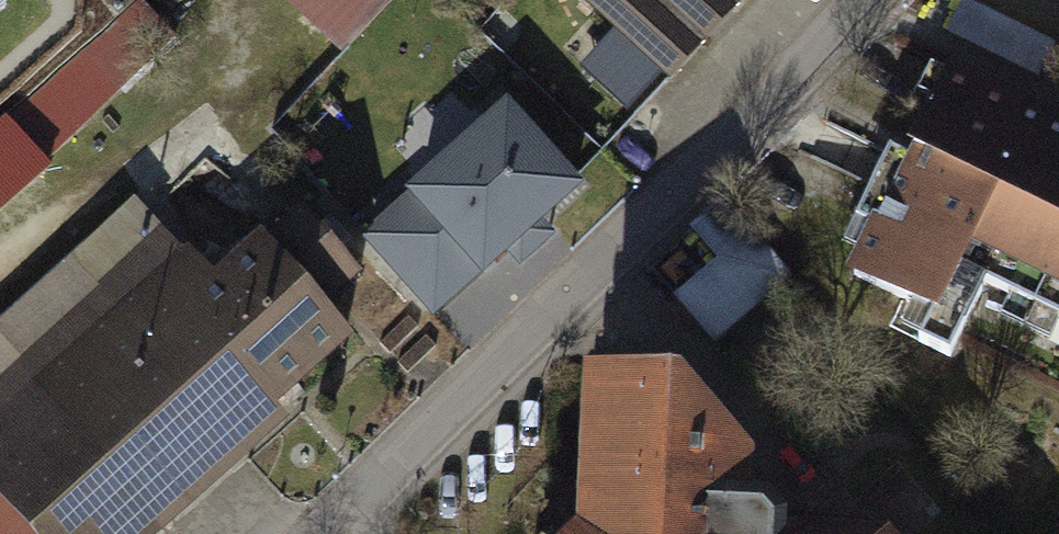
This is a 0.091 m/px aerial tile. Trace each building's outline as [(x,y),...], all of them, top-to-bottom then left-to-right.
[(347,46),(392,0),(299,0),(347,46)] [(674,85),(753,0),(585,0),(674,85)] [(848,273),(969,333),(994,283),(1058,315),(1058,124),(950,70),(848,273)] [(515,96),(361,226),(435,313),(589,184),(515,96)] [(0,122),(0,215),(49,172),(2,119),(0,122)] [(0,365),(0,491),(39,533),(122,533),(346,335),(319,306),(358,271),(302,209),(217,284),(162,222),(0,365)] [(731,253),(680,294),(714,337),(765,296),(731,253)] [(600,368),(590,533),(761,533),(769,465),(683,366),(600,368)]
